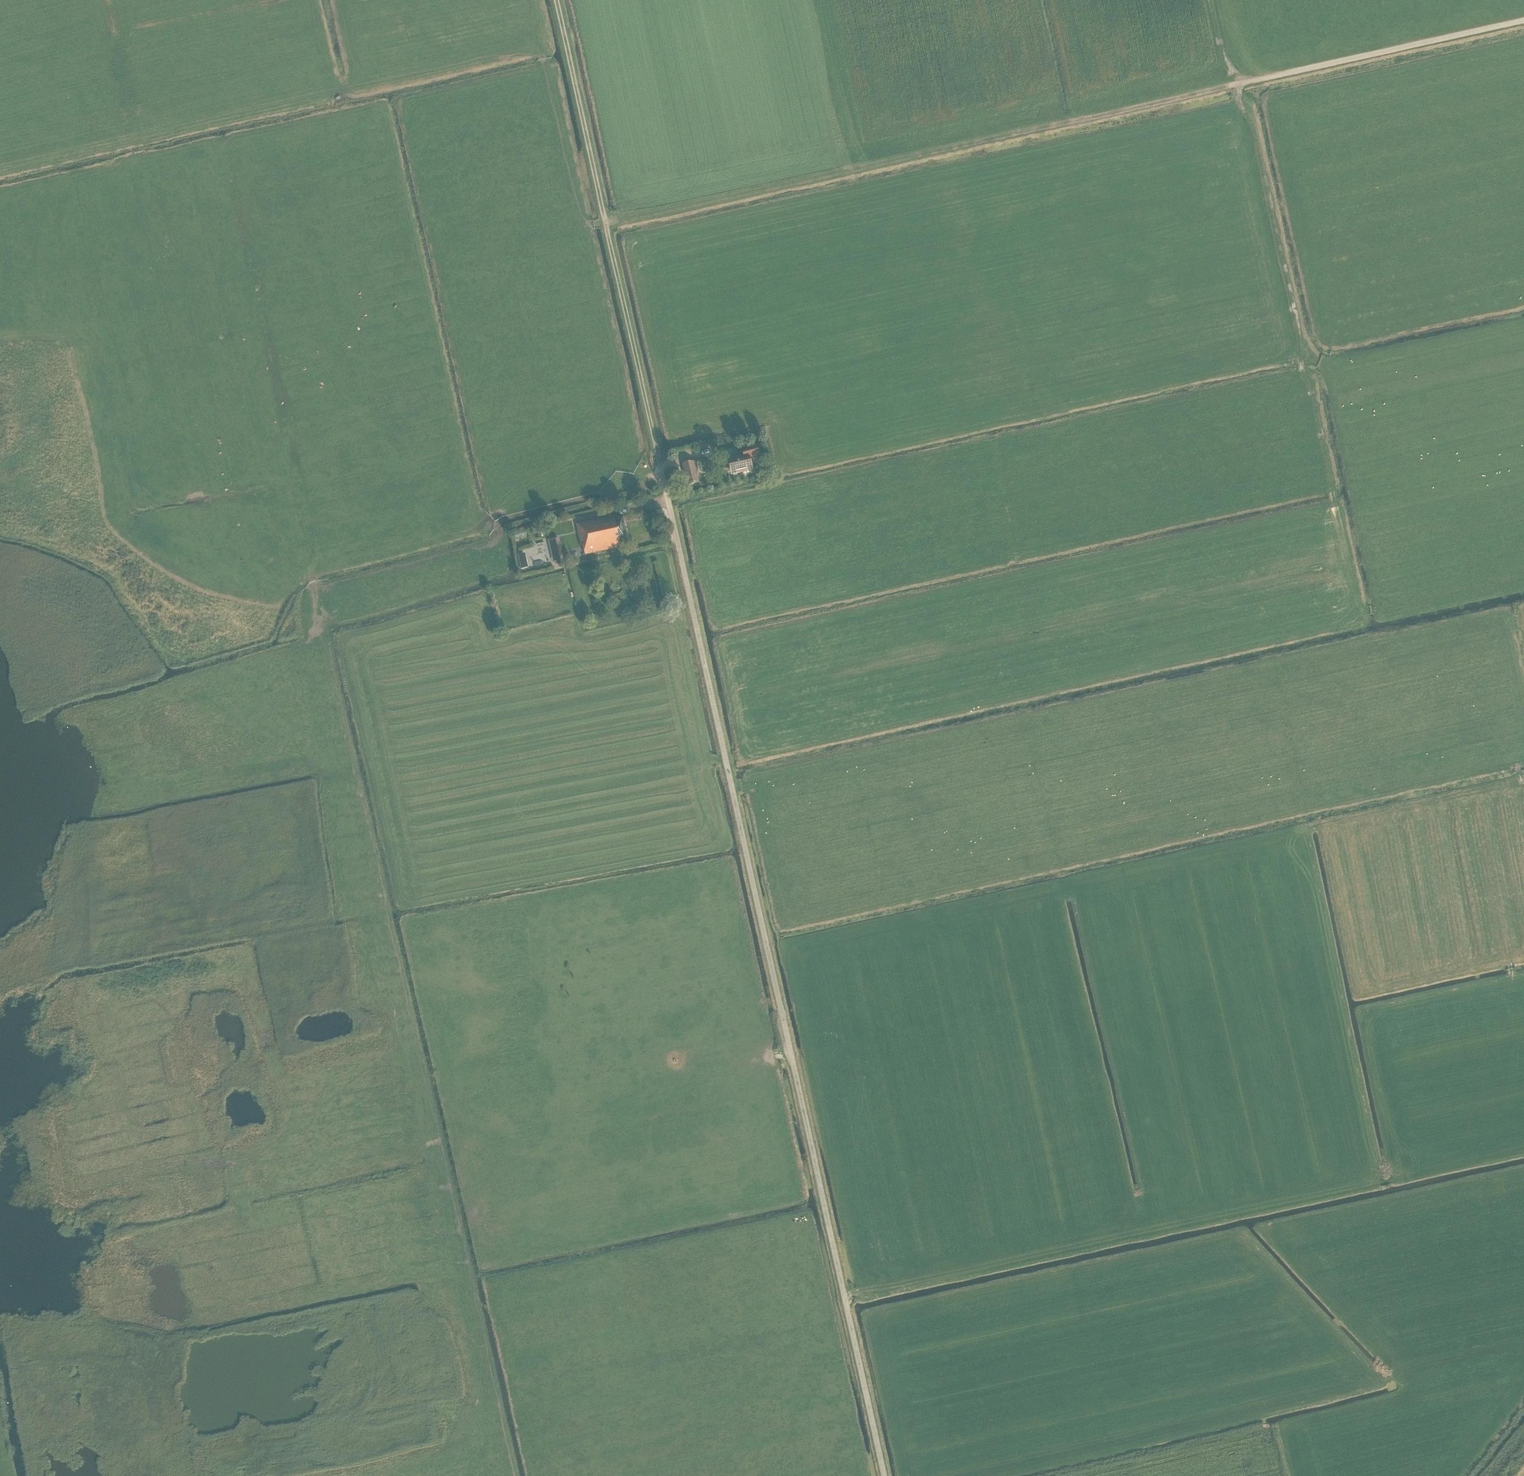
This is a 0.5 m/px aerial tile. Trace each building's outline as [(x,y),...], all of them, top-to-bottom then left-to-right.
[(759,457),(756,444),(740,448),(742,455),(727,459),(731,474),(741,472),(742,475),(753,473),(750,459),(759,457)] [(688,485),(699,482),(693,461),(682,464),(688,485)] [(614,546),(628,543),(622,516),(611,518),(611,516),(576,524),(577,526),(575,527),(575,529),(578,529),(581,546),(583,545),(585,554),(614,548),(614,546)] [(563,559),(558,538),(547,540),(552,562),(563,559)]
